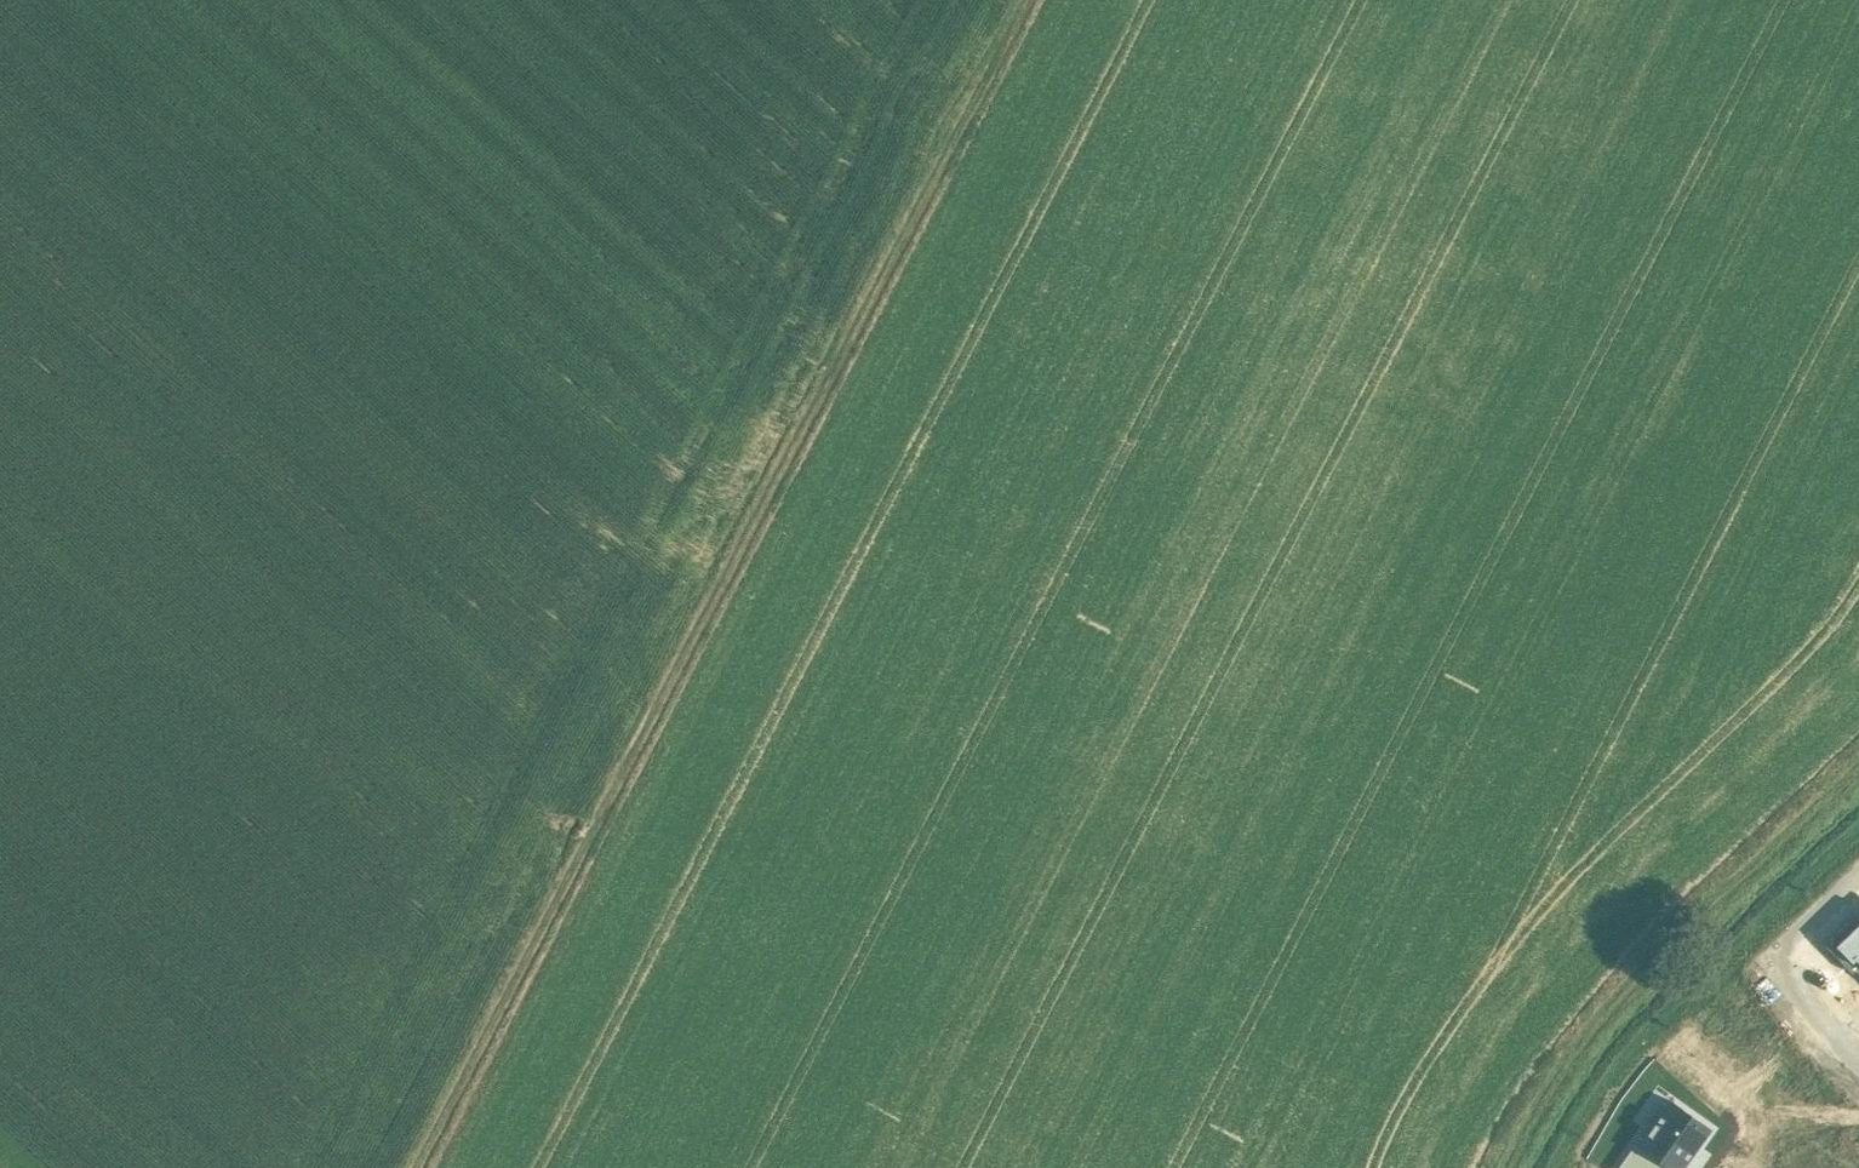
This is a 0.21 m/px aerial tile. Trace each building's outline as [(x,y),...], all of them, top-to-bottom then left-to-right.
[(1829,943),(1853,969),(1856,966),(1858,969),(1858,916),(1829,943)] [(1676,1167),(1680,1167),(1707,1129),(1669,1102),(1641,1143),(1671,1164),(1676,1167)] [(1671,1164),(1641,1143),(1637,1140),(1617,1167),(1668,1167),(1671,1164)]
